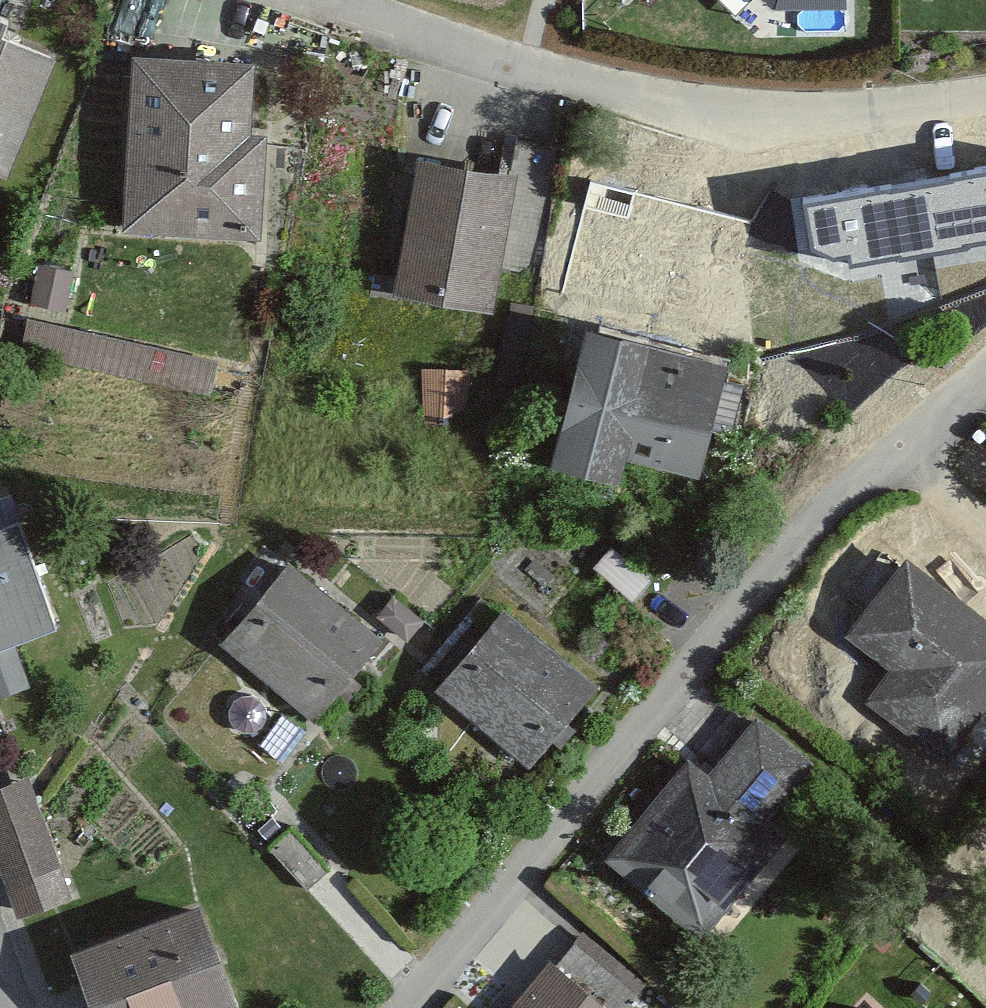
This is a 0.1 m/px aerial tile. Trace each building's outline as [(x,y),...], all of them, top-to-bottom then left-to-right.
[(46,62),(0,43),(6,30),(0,27),(0,174),(46,62)] [(240,69),(123,61),(111,236),(245,245),(252,143),(235,142),(240,69)] [(493,179),(413,161),(383,292),(480,314),(490,270),(518,276),(545,157),(500,147),(493,179)] [(803,200),(812,251),(852,268),(985,244),(985,170),(803,200)] [(730,323),(753,212),(589,179),(567,290),(730,323)] [(71,276),(30,271),(27,306),(67,311),(71,276)] [(210,363),(27,323),(17,364),(201,404),(210,363)] [(700,482),(724,367),(574,336),(545,472),(612,486),(617,465),(700,482)] [(463,376),(418,377),(420,431),(465,430),(463,376)] [(18,684),(2,640),(37,627),(0,530),(0,691),(18,684)] [(640,585),(603,552),(585,572),(622,605),(640,585)] [(893,561),(834,638),(882,675),(857,707),(934,766),(985,698),(985,632),(893,561)] [(371,638),(279,562),(208,648),(300,724),(371,638)] [(418,625),(386,600),(371,618),(402,644),(418,625)] [(587,688),(492,612),(423,697),(519,773),(587,688)] [(699,782),(677,765),(597,866),(695,943),(776,841),(753,822),(798,765),(745,723),(699,782)] [(17,783),(0,789),(0,887),(11,917),(58,901),(17,783)] [(315,877),(280,838),(261,855),(297,894),(315,877)] [(180,910),(58,957),(78,1007),(218,1007),(180,910)] [(539,964),(503,1007),(623,1007),(639,988),(576,937),(548,971),(539,964)]
